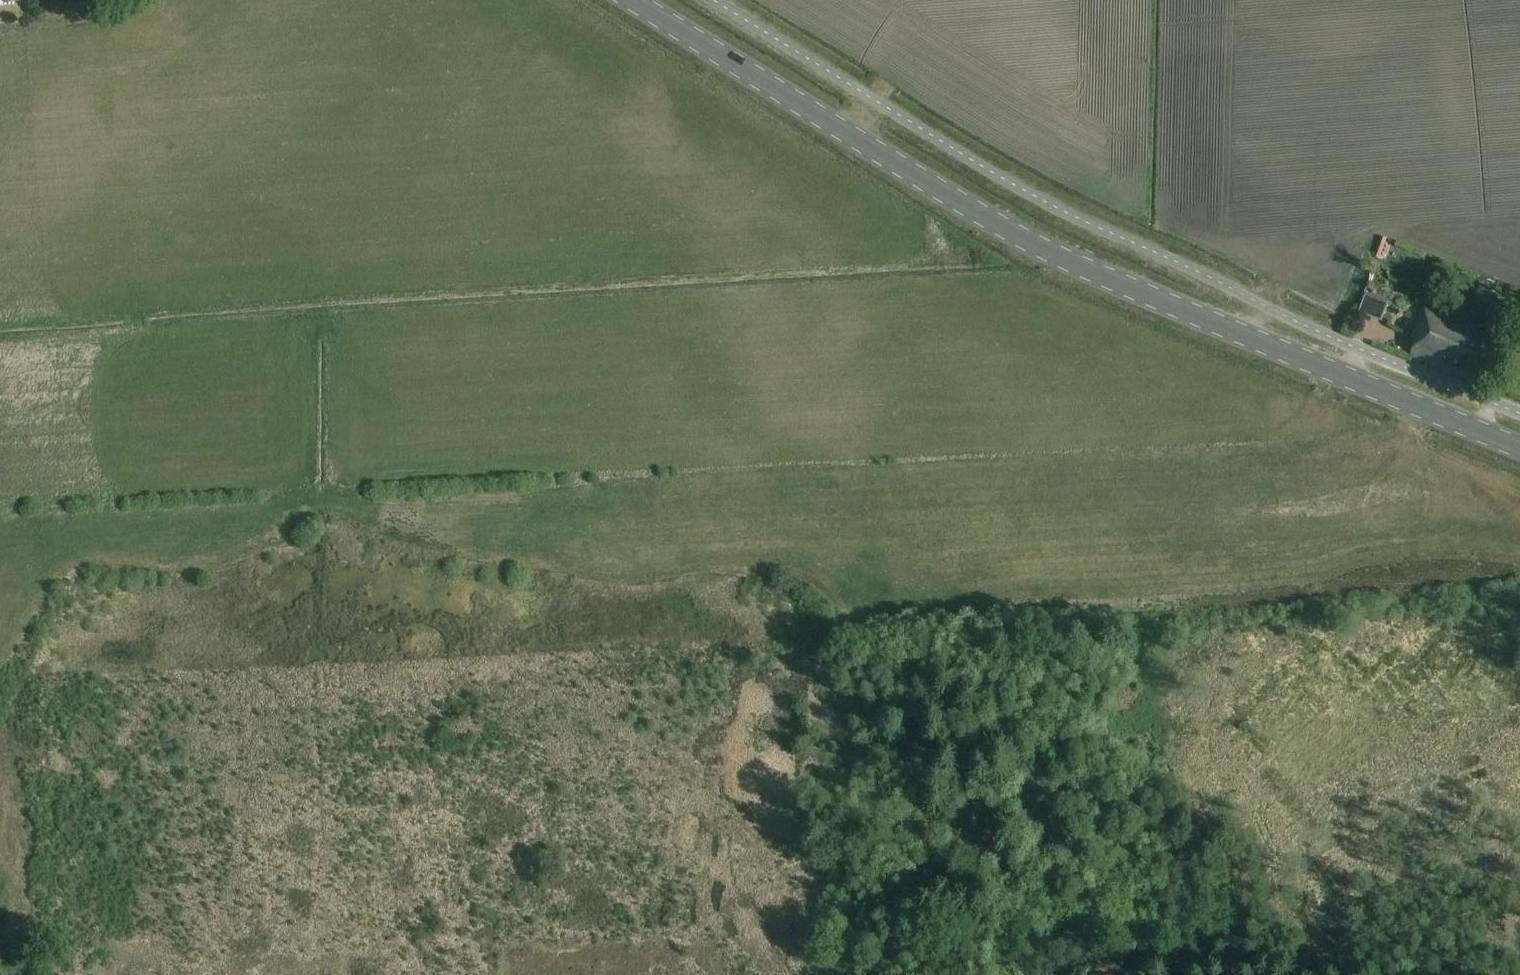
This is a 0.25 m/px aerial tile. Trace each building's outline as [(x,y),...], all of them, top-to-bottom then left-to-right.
[(1475,382),(1481,370),(1489,373),(1502,343),(1481,334),(1483,331),(1430,308),(1415,341),(1421,342),(1415,356),(1475,382)] [(1485,308),(1480,321),(1492,326),(1497,312),(1485,308)]
